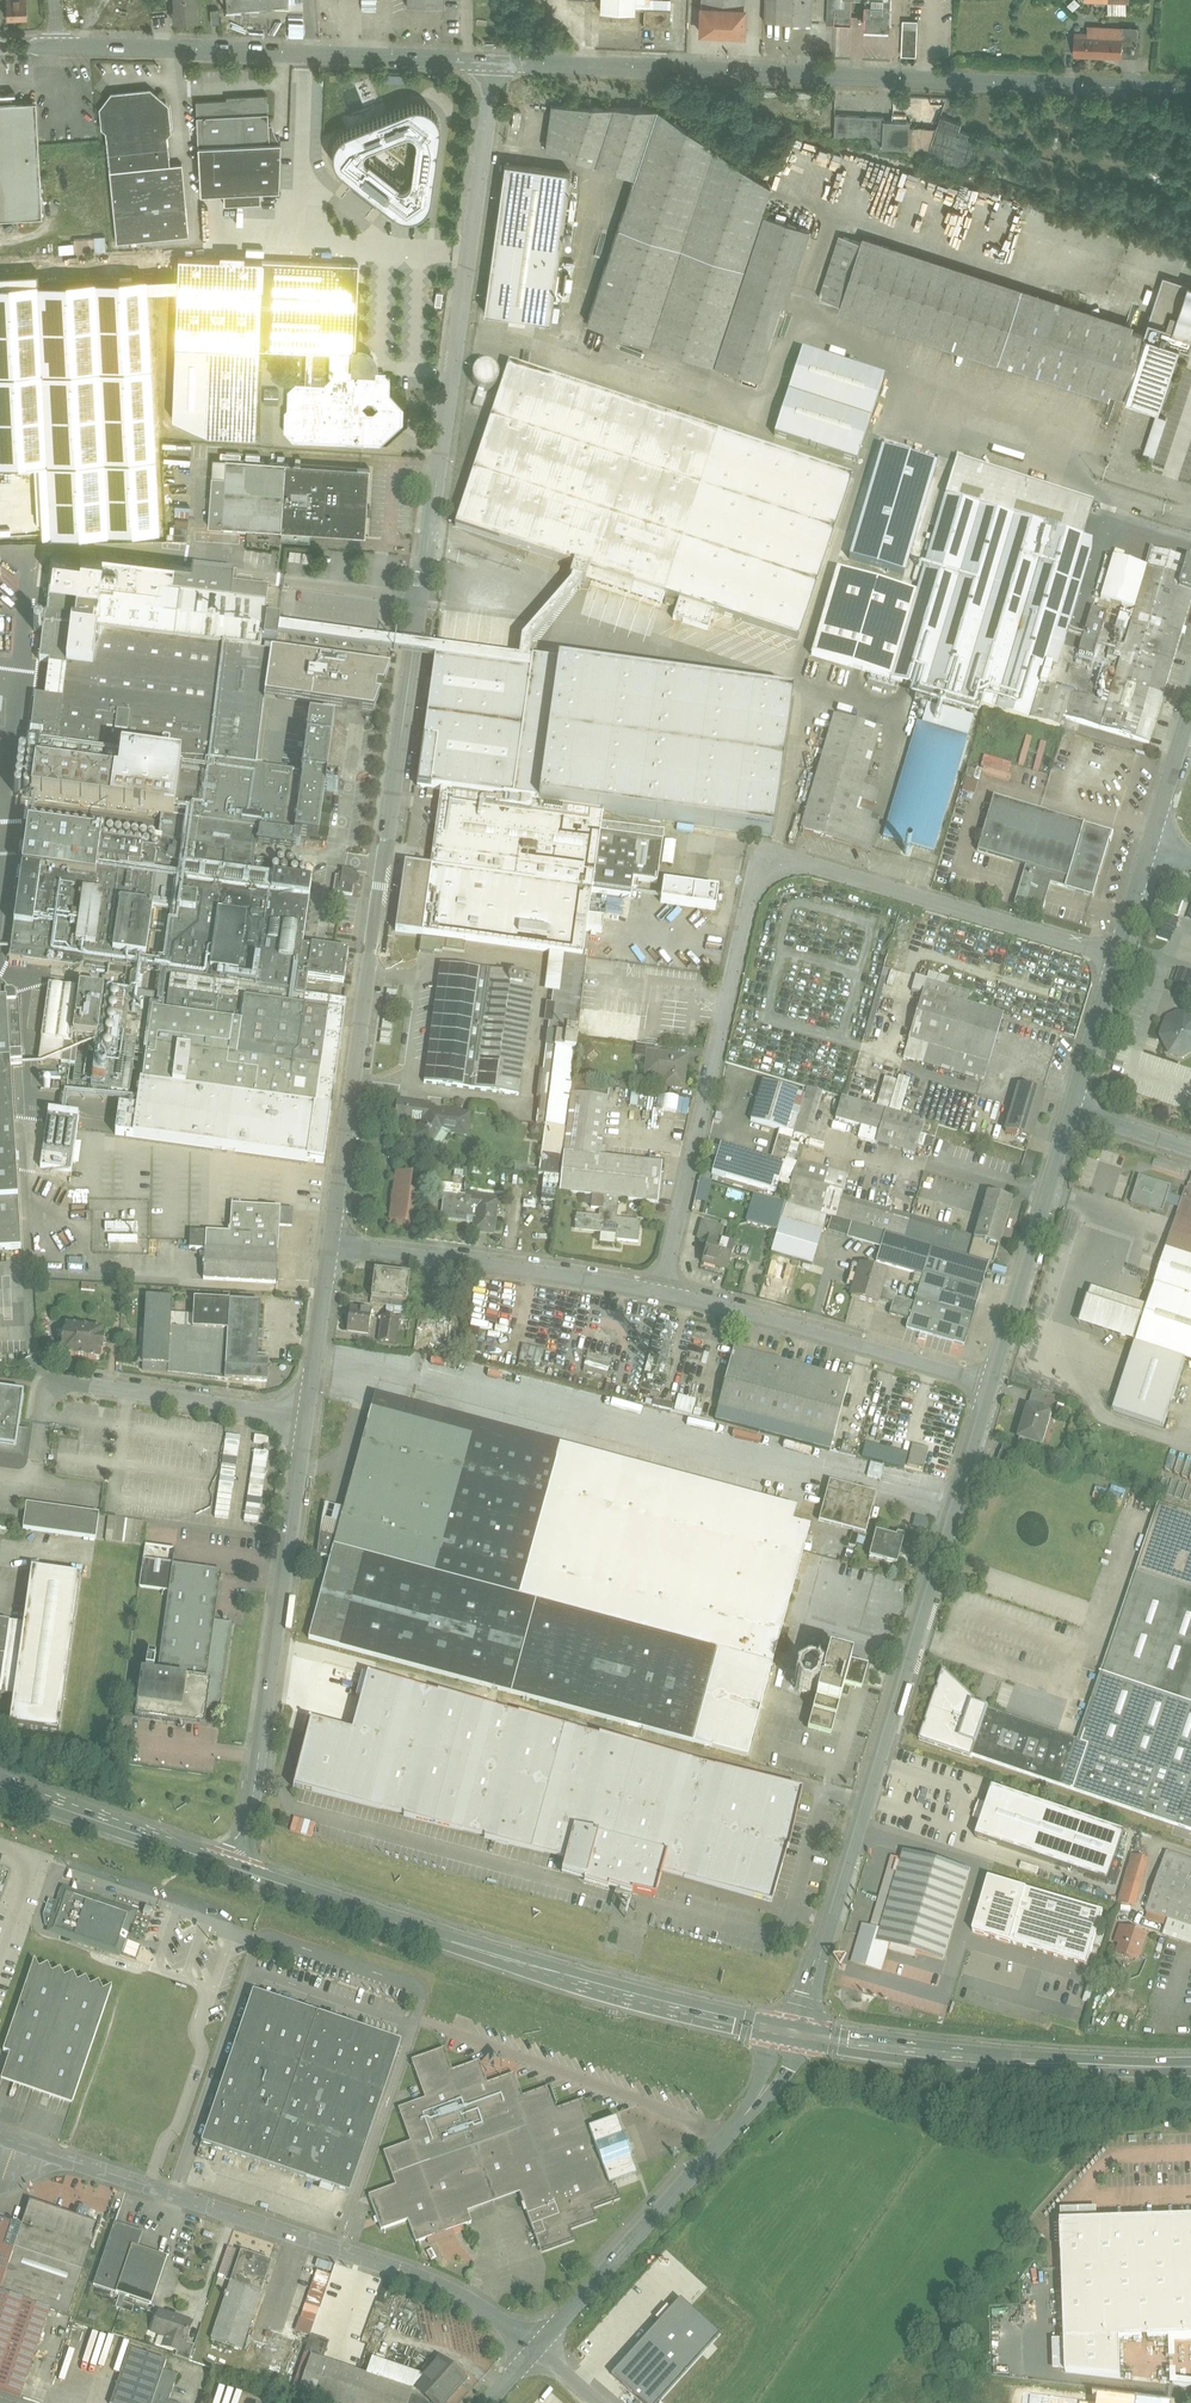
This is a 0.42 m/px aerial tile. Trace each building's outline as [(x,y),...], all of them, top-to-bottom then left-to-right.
[(8,18),(28,18),(27,0),(7,0),(8,18)] [(177,9),(174,9),(175,21),(199,19),(198,7),(197,7),(196,0),(176,0),(177,9)] [(227,6),(223,7),(223,10),(228,10),(288,5),(288,0),(227,0),(227,6)] [(407,7),(444,8),(444,0),(408,0),(407,7)] [(600,12),(634,14),(635,0),(600,0),(600,12)] [(701,7),(744,9),(744,0),(701,0),(701,7)] [(764,21),(774,21),(775,0),(765,0),(764,21)] [(774,21),(811,23),(812,0),(775,0),(774,21)] [(866,25),(891,26),(892,0),(867,0),(866,25)] [(1067,23),(1075,24),(1076,0),(1068,0),(1067,23)] [(744,9),(701,7),(700,33),(743,35),(744,9)] [(219,8),(211,9),(212,24),(221,23),(219,8)] [(671,10),(644,9),(643,27),(669,29),(671,10)] [(852,16),(835,16),(835,24),(852,24),(852,16)] [(290,24),(288,30),(301,35),(303,28),(290,24)] [(918,27),(904,26),(902,55),(917,55),(918,27)] [(1105,28),(1089,27),(1089,33),(1076,32),(1075,55),(1123,57),(1123,42),(1124,35),(1123,35),(1105,34),(1105,28)] [(1139,28),(1123,27),(1123,35),(1124,35),(1123,42),(1139,43),(1139,28)] [(1139,43),(1123,42),(1123,57),(1138,58),(1139,43)] [(235,99),(196,101),(199,145),(270,142),(270,141),(268,94),(235,96),(235,99)] [(155,98),(140,99),(134,95),(115,97),(104,109),(110,170),(171,164),(165,106),(155,98)] [(0,101),(0,144),(39,142),(37,99),(0,101)] [(413,105),(346,131),(341,134),(337,139),(334,144),(333,149),(332,155),(334,161),(336,166),(341,170),(395,213),(400,215),(406,216),(412,216),(418,215),(422,212),(426,208),(429,204),(431,199),(440,128),(440,123),(438,117),(436,113),(432,109),(427,106),(422,105),(417,104),(413,105)] [(658,110),(552,105),(545,153),(573,157),(633,177),(630,186),(631,186),(587,323),(713,364),(771,186),(658,110)] [(511,125),(518,126),(520,111),(512,110),(511,125)] [(885,116),(836,112),(835,135),(872,137),(872,144),(884,145),(884,146),(911,148),(912,121),(885,119),(885,116)] [(963,122),(942,115),(928,156),(969,169),(979,137),(980,135),(961,128),(963,122)] [(1105,178),(979,137),(969,169),(1095,212),(1105,178)] [(270,142),(199,145),(201,193),(224,191),(225,204),(261,202),(260,190),(279,189),(281,141),(270,141),(270,142)] [(0,144),(0,173),(40,171),(39,142),(0,144)] [(571,172),(505,162),(484,311),(550,320),(571,172)] [(171,164),(110,170),(117,241),(189,234),(182,163),(171,164)] [(0,173),(0,218),(43,216),(40,171),(0,173)] [(786,204),(769,198),(764,214),(781,220),(786,204)] [(781,220),(764,214),(715,364),(760,379),(809,229),(781,220)] [(862,242),(840,235),(820,297),(842,304),(862,242)] [(94,238),(74,239),(75,252),(95,251),(94,238)] [(862,242),(842,304),(1127,398),(1160,409),(1181,346),(1190,349),(1190,285),(1164,276),(1145,334),(1037,299),(862,242)] [(262,260),(179,257),(175,346),(210,347),(259,349),(262,260)] [(359,264),(262,260),(259,349),(307,351),(313,351),(330,352),(355,353),(355,352),(359,264)] [(4,274),(2,275),(0,276),(0,300),(40,298),(39,283),(39,275),(36,272),(4,274)] [(39,283),(40,298),(0,300),(0,524),(50,521),(51,534),(158,529),(145,277),(39,283)] [(210,347),(175,346),(172,419),(207,434),(210,347)] [(259,349),(210,347),(207,434),(256,436),(259,349)] [(355,353),(330,352),(330,375),(332,377),(325,384),(312,383),(313,351),(307,351),(306,383),(296,383),(288,390),(287,433),(294,441),(353,443),(355,441),(358,444),(380,444),(403,423),(403,409),(390,394),(390,379),(384,373),(384,372),(373,371),(373,367),(375,367),(375,364),(374,361),(373,358),(374,357),(374,356),(374,355),(373,354),(372,353),(371,352),(370,352),(369,353),(368,353),(366,352),(363,351),(359,350),(359,352),(355,352),(355,353)] [(884,378),(802,351),(775,436),(857,462),(884,378)] [(531,353),(524,352),(523,366),(529,367),(531,353)] [(464,380),(486,392),(496,372),(475,361),(464,380)] [(719,432),(509,362),(454,527),(573,567),(568,579),(587,585),(588,580),(662,604),(665,595),(719,432)] [(262,403),(278,403),(278,389),(262,389),(262,403)] [(1157,415),(1145,452),(1155,455),(1167,418),(1157,415)] [(853,476),(719,432),(665,595),(678,599),(714,611),(799,639),(853,476)] [(934,463),(881,448),(849,559),(902,574),(934,463)] [(1094,501),(957,457),(946,496),(1015,517),(1049,526),(1084,537),(1094,501)] [(285,463),(213,458),(209,526),(281,530),(285,463)] [(370,468),(285,463),(281,530),(365,536),(370,468)] [(1015,517),(946,496),(891,679),(960,699),(1015,517)] [(1049,526),(1015,517),(960,699),(994,710),(1049,526)] [(188,527),(175,526),(174,539),(187,540),(188,527)] [(994,710),(1060,729),(1063,718),(1151,744),(1190,608),(1190,589),(1182,586),(1189,560),(1155,550),(1149,567),(1137,610),(1126,647),(1119,645),(1115,658),(1122,660),(1112,695),(1109,705),(1104,703),(1047,686),(1040,684),(1050,648),(1053,640),(1063,607),(1084,537),(1049,526),(994,710)] [(1084,537),(1063,607),(1073,610),(1070,620),(1071,620),(1095,540),(1084,537)] [(235,571),(81,552),(81,556),(53,552),(51,576),(50,576),(40,661),(50,662),(47,686),(64,688),(62,700),(36,696),(30,743),(28,755),(38,756),(32,798),(163,816),(259,829),(295,834),(303,773),(302,773),(256,767),(271,652),(261,651),(263,635),(265,635),(264,639),(278,641),(279,637),(280,626),(281,619),(267,617),(266,627),(264,627),(267,602),(269,588),(233,583),(235,571)] [(1190,589),(1190,556),(1189,560),(1182,586),(1190,589)] [(1149,567),(1113,557),(1101,599),(1137,610),(1149,567)] [(916,593),(837,570),(812,655),(891,679),(916,593)] [(714,611),(678,599),(672,618),(708,629),(714,611)] [(1073,610),(1063,607),(1053,640),(1065,644),(1071,620),(1070,620),(1073,610)] [(1093,609),(1086,634),(1084,633),(1082,640),(1084,641),(1079,659),(1094,664),(1108,614),(1093,609)] [(39,614),(38,615),(37,615),(36,616),(36,617),(36,618),(36,619),(36,620),(36,621),(37,622),(38,622),(40,623),(41,623),(42,622),(43,621),(44,620),(44,619),(44,618),(44,617),(43,616),(43,615),(42,615),(40,614),(39,614)] [(39,624),(38,624),(37,624),(36,625),(35,625),(35,626),(35,627),(34,628),(35,629),(35,630),(36,631),(36,632),(38,632),(39,632),(41,632),(41,631),(42,630),(43,629),(43,628),(42,627),(42,626),(41,625),(40,624),(39,624)] [(520,660),(280,626),(279,637),(436,659),(436,658),(437,659),(438,651),(520,663),(520,660)] [(1065,644),(1053,640),(1050,648),(1059,651),(1062,652),(1065,644)] [(1050,648),(1040,684),(1047,686),(1053,664),(1055,665),(1059,651),(1050,648)] [(317,658),(272,651),(271,651),(272,652),(265,696),(266,696),(311,703),(317,658)] [(792,696),(530,659),(521,658),(520,660),(520,663),(438,651),(437,659),(436,658),(436,659),(418,786),(441,790),(603,812),(773,836),(792,696)] [(391,668),(317,658),(311,703),(374,712),(381,694),(377,693),(378,685),(384,686),(391,668)] [(310,714),(302,773),(303,773),(295,834),(295,835),(259,829),(257,840),(298,846),(299,846),(300,846),(301,845),(302,835),(318,837),(325,790),(336,792),(337,791),(338,791),(338,790),(339,782),(339,780),(338,779),(327,778),(335,718),(310,714)] [(852,720),(834,715),(821,761),(867,775),(876,743),(855,737),(850,728),(852,720)] [(1060,739),(1051,775),(1056,775),(1058,766),(1076,766),(1077,760),(1087,762),(1091,762),(1091,744),(1079,741),(1099,741),(1063,732),(1061,741),(1060,739)] [(1024,766),(1031,738),(1024,737),(1018,765),(1024,766)] [(1040,771),(1044,743),(1037,742),(1033,770),(1040,771)] [(1011,783),(1012,777),(1008,776),(1010,763),(982,757),(978,775),(1011,783)] [(821,761),(801,831),(871,852),(880,823),(871,820),(879,791),(864,786),(867,775),(821,761)] [(979,782),(967,778),(963,791),(975,795),(979,782)] [(603,812),(441,790),(431,867),(405,864),(396,931),(423,935),(583,957),(592,892),(591,892),(592,890),(601,823),(602,823),(603,812)] [(881,838),(933,851),(944,804),(911,796),(908,807),(901,805),(898,817),(887,814),(881,838)] [(1113,833),(994,797),(978,851),(1026,865),(1023,875),(1018,893),(1047,902),(1053,883),(1094,895),(1113,833)] [(259,829),(163,816),(157,852),(151,901),(174,904),(164,974),(172,975),(168,999),(138,994),(130,1044),(148,1046),(142,1084),(332,1110),(347,1002),(306,996),(306,998),(295,996),(296,992),(303,945),(312,883),(268,877),(251,874),(253,858),(254,858),(257,840),(259,829)] [(602,823),(601,823),(592,890),(591,892),(592,892),(631,897),(634,879),(657,882),(664,832),(602,823)] [(102,835),(29,825),(23,868),(21,868),(20,878),(21,878),(10,960),(83,970),(101,844),(101,840),(102,835)] [(157,852),(101,844),(83,970),(126,976),(127,969),(141,971),(151,901),(157,852)] [(254,858),(253,858),(251,874),(268,877),(271,861),(254,858)] [(356,874),(344,873),(342,873),(340,874),(339,876),(339,879),(341,881),(343,882),(341,894),(353,896),(355,884),(357,883),(359,882),(360,880),(360,877),(358,875),(356,874)] [(663,882),(660,903),(715,911),(718,889),(663,882)] [(1047,902),(1018,893),(1015,903),(1044,912),(1047,902)] [(464,943),(422,938),(421,938),(419,952),(434,955),(435,951),(443,952),(443,950),(464,953),(466,943),(464,943)] [(349,951),(312,945),(312,947),(303,945),(296,992),(295,996),(306,998),(306,996),(308,982),(316,983),(316,979),(344,983),(349,951)] [(567,956),(563,988),(554,987),(537,1124),(546,1126),(566,1128),(571,1093),(581,1011),(587,958),(567,956)] [(536,977),(441,964),(424,1082),(519,1096),(536,977)] [(16,1155),(11,1064),(23,1063),(19,1003),(17,1003),(16,997),(13,994),(7,994),(6,988),(0,982),(0,1156),(16,1155)] [(80,989),(50,985),(42,1038),(73,1043),(73,1036),(80,989)] [(104,990),(80,987),(80,989),(73,1036),(97,1039),(104,990)] [(138,994),(104,989),(104,990),(97,1039),(130,1044),(138,994)] [(384,1006),(394,1006),(395,990),(385,990),(384,1006)] [(1004,1014),(923,990),(909,1039),(904,1057),(915,1061),(921,1043),(989,1063),(1004,1014)] [(1180,1014),(1169,1020),(1165,1031),(1163,1037),(1171,1054),(1182,1058),(1190,1054),(1190,1018),(1180,1014)] [(390,1043),(391,1020),(381,1020),(381,1043),(390,1043)] [(79,1045),(65,1043),(62,1063),(76,1065),(79,1045)] [(659,1047),(639,1045),(638,1052),(658,1054),(659,1047)] [(658,1054),(638,1052),(638,1056),(648,1057),(646,1075),(671,1078),(670,1087),(683,1088),(686,1058),(658,1054)] [(798,1092),(763,1081),(751,1121),(780,1129),(786,1131),(792,1114),(798,1092)] [(332,1110),(142,1084),(135,1130),(134,1145),(323,1169),(332,1110)] [(824,1091),(808,1086),(794,1133),(810,1138),(824,1091)] [(1045,1093),(1020,1086),(1006,1132),(1030,1139),(1045,1093)] [(608,1098),(571,1093),(566,1128),(563,1153),(600,1158),(608,1098)] [(660,1097),(660,1112),(688,1113),(688,1098),(660,1097)] [(886,1109),(842,1097),(836,1118),(879,1131),(886,1109)] [(417,1104),(398,1102),(396,1117),(410,1119),(411,1113),(416,1114),(417,1104)] [(469,1115),(441,1111),(441,1112),(436,1112),(436,1111),(436,1110),(435,1110),(427,1109),(427,1106),(417,1104),(416,1114),(425,1115),(424,1121),(414,1136),(412,1137),(412,1139),(412,1140),(412,1141),(412,1143),(413,1145),(414,1146),(415,1147),(417,1147),(418,1147),(420,1147),(421,1147),(423,1146),(424,1144),(430,1148),(431,1148),(429,1146),(439,1132),(467,1136),(469,1115)] [(925,1121),(886,1109),(879,1131),(876,1142),(915,1154),(922,1134),(925,1121)] [(80,1116),(49,1112),(41,1168),(72,1172),(80,1116)] [(799,1116),(792,1114),(786,1131),(780,1129),(778,1135),(792,1140),(794,1133),(799,1116)] [(939,1125),(925,1121),(922,1134),(936,1138),(939,1125)] [(566,1128),(546,1126),(539,1175),(545,1176),(559,1177),(560,1178),(563,1153),(566,1128)] [(135,1130),(110,1128),(109,1144),(134,1145),(135,1130)] [(792,1140),(778,1135),(771,1159),(784,1163),(785,1163),(791,1143),(792,1140)] [(791,1143),(785,1163),(784,1163),(779,1184),(790,1188),(798,1161),(799,1161),(803,1147),(791,1143)] [(771,1159),(721,1144),(712,1174),(776,1193),(779,1184),(784,1163),(771,1159)] [(600,1158),(563,1153),(560,1178),(561,1178),(560,1192),(593,1196),(619,1199),(658,1203),(663,1165),(600,1158)] [(0,1156),(0,1202),(19,1201),(16,1155),(0,1156)] [(799,1161),(798,1161),(790,1188),(786,1203),(826,1215),(832,1217),(836,1218),(842,1196),(848,1175),(799,1161)] [(397,1175),(391,1219),(390,1219),(390,1220),(391,1220),(390,1221),(405,1223),(412,1224),(412,1223),(413,1222),(412,1222),(416,1193),(417,1193),(417,1192),(416,1192),(416,1191),(410,1190),(412,1177),(412,1176),(412,1175),(397,1173),(397,1174),(397,1175)] [(559,1177),(545,1176),(542,1201),(556,1203),(559,1177)] [(1168,1195),(1171,1186),(1137,1176),(1129,1203),(1163,1213),(1166,1205),(1176,1208),(1179,1198),(1168,1195)] [(696,1178),(694,1201),(706,1203),(708,1180),(696,1178)] [(1190,1184),(1188,1190),(1186,1190),(1182,1202),(1190,1205),(1190,1184)] [(439,1185),(439,1193),(457,1194),(458,1186),(439,1185)] [(466,1196),(445,1194),(441,1220),(467,1223),(468,1218),(476,1219),(477,1209),(465,1207),(466,1196)] [(786,1203),(755,1194),(747,1222),(778,1232),(786,1203)] [(498,1200),(466,1196),(465,1207),(477,1209),(476,1219),(474,1232),(493,1234),(498,1200)] [(605,1197),(593,1196),(592,1209),(600,1210),(599,1217),(603,1218),(604,1210),(605,1197)] [(885,1209),(842,1196),(836,1218),(852,1222),(879,1230),(885,1209)] [(640,1221),(617,1219),(619,1199),(605,1197),(604,1210),(603,1218),(599,1217),(577,1215),(577,1219),(576,1219),(576,1222),(576,1228),(603,1231),(603,1229),(617,1230),(616,1241),(638,1243),(640,1221)] [(1011,1204),(986,1197),(974,1239),(999,1246),(1011,1204)] [(0,1202),(0,1250),(1,1250),(21,1249),(19,1201),(0,1202)] [(1182,1202),(1155,1284),(1156,1284),(1190,1296),(1190,1205),(1182,1202)] [(771,1253),(812,1265),(826,1215),(786,1203),(778,1232),(771,1253)] [(281,1208),(233,1205),(231,1230),(229,1230),(229,1232),(231,1232),(231,1234),(190,1232),(189,1250),(205,1251),(278,1255),(280,1226),(281,1208)] [(293,1209),(281,1208),(280,1226),(292,1227),(293,1209)] [(912,1217),(885,1209),(879,1230),(905,1238),(912,1217)] [(836,1218),(832,1217),(828,1231),(848,1237),(852,1222),(836,1218)] [(956,1230),(912,1217),(905,1238),(932,1246),(949,1251),(955,1233),(956,1230)] [(852,1222),(848,1237),(880,1247),(876,1260),(923,1275),(932,1246),(905,1238),(879,1230),(852,1222)] [(722,1229),(703,1223),(698,1240),(708,1243),(709,1240),(718,1243),(722,1229)] [(974,1239),(955,1233),(949,1251),(990,1263),(994,1264),(999,1246),(974,1239)] [(718,1243),(709,1240),(708,1243),(702,1264),(728,1271),(734,1248),(718,1243)] [(949,1251),(932,1246),(923,1275),(916,1300),(973,1316),(990,1263),(949,1251)] [(278,1255),(205,1251),(205,1264),(203,1264),(203,1266),(205,1266),(204,1280),(276,1284),(278,1255)] [(887,1272),(861,1265),(858,1275),(860,1276),(857,1287),(854,1287),(851,1297),(877,1304),(879,1300),(893,1303),(894,1304),(896,1296),(900,1286),(884,1281),(887,1272)] [(410,1275),(376,1271),(372,1297),(407,1301),(410,1275)] [(1156,1284),(1148,1307),(1136,1344),(1185,1360),(1190,1362),(1190,1296),(1156,1284)] [(1148,1307),(1092,1288),(1080,1325),(1136,1344),(1148,1307)] [(171,1298),(147,1296),(143,1370),(225,1379),(268,1382),(269,1361),(258,1360),(259,1339),(263,1339),(264,1332),(260,1332),(261,1303),(245,1302),(245,1301),(195,1299),(194,1314),(172,1313),(173,1297),(171,1297),(171,1298)] [(915,1302),(896,1296),(894,1304),(893,1303),(890,1314),(910,1320),(915,1302)] [(973,1316),(916,1300),(915,1302),(910,1320),(907,1328),(964,1345),(973,1316)] [(91,1302),(72,1301),(72,1319),(90,1320),(91,1302)] [(372,1310),(357,1308),(357,1312),(350,1311),(347,1331),(369,1334),(372,1310)] [(399,1319),(383,1317),(380,1342),(395,1344),(399,1319)] [(104,1330),(56,1324),(54,1338),(63,1339),(62,1348),(64,1348),(63,1355),(101,1360),(102,1352),(103,1353),(104,1348),(106,1348),(107,1342),(105,1342),(105,1338),(103,1337),(104,1330)] [(1185,1360),(1136,1344),(1114,1412),(1163,1429),(1185,1360)] [(532,1363),(540,1364),(543,1349),(520,1345),(516,1368),(531,1371),(532,1363)] [(850,1380),(734,1349),(718,1407),(834,1438),(850,1380)] [(585,1354),(582,1372),(607,1376),(609,1358),(585,1354)] [(649,1358),(645,1371),(651,1373),(654,1359),(649,1358)] [(21,1454),(24,1432),(24,1430),(25,1425),(20,1425),(25,1393),(0,1390),(0,1451),(21,1454)] [(1055,1397),(1033,1390),(1029,1404),(1051,1410),(1055,1397)] [(675,1396),(673,1411),(692,1413),(694,1399),(675,1396)] [(1048,1414),(1028,1408),(1024,1421),(1024,1422),(1015,1449),(1035,1456),(1048,1414)] [(810,1527),(371,1409),(338,1532),(337,1536),(331,1558),(309,1639),(625,1724),(620,1742),(637,1747),(642,1728),(748,1757),(810,1527)] [(215,1517),(229,1518),(240,1437),(226,1435),(215,1517)] [(269,1437),(255,1435),(254,1443),(268,1445),(269,1437)] [(908,1454),(866,1443),(862,1457),(904,1467),(908,1454)] [(928,1448),(912,1445),(908,1465),(923,1469),(928,1448)] [(1010,1447),(1003,1445),(1001,1452),(1000,1452),(1008,1455),(1010,1447)] [(268,1452),(254,1450),(245,1520),(259,1522),(268,1452)] [(1008,1455),(1000,1452),(995,1468),(1008,1472),(1013,1456),(1008,1455)] [(869,1463),(866,1476),(880,1479),(883,1466),(869,1463)] [(1006,1476),(993,1472),(991,1480),(1004,1484),(1006,1476)] [(874,1503),(827,1490),(819,1521),(866,1534),(874,1503)] [(100,1514),(28,1503),(25,1527),(97,1538),(100,1514)] [(1160,1505),(1137,1571),(1190,1590),(1190,1515),(1160,1505)] [(140,1545),(144,1522),(107,1516),(103,1539),(140,1545)] [(925,1529),(927,1519),(913,1517),(912,1528),(925,1529)] [(337,1536),(320,1532),(317,1554),(331,1558),(337,1536)] [(897,1538),(877,1533),(870,1558),(871,1558),(872,1555),(886,1558),(885,1562),(897,1565),(905,1537),(898,1535),(897,1538)] [(174,1564),(175,1564),(177,1548),(146,1544),(140,1587),(170,1591),(174,1564)] [(175,1564),(174,1564),(170,1591),(158,1676),(154,1676),(156,1656),(149,1655),(146,1675),(147,1675),(141,1715),(200,1723),(203,1699),(222,1701),(233,1625),(215,1621),(221,1571),(175,1564)] [(32,1570),(25,1625),(10,1623),(10,1622),(0,1620),(0,1696),(0,1695),(14,1697),(10,1726),(60,1733),(82,1577),(32,1570)] [(1137,1571),(1109,1652),(1120,1655),(1113,1677),(1190,1704),(1190,1590),(1137,1571)] [(989,1710),(973,1755),(1176,1825),(1190,1780),(1190,1704),(1113,1677),(1120,1655),(1109,1652),(1079,1741),(989,1710)] [(829,1657),(821,1683),(816,1682),(817,1679),(814,1673),(809,1672),(806,1673),(800,1677),(798,1683),(803,1692),(808,1693),(814,1690),(819,1691),(808,1730),(832,1737),(845,1686),(862,1691),(868,1668),(829,1657)] [(620,1742),(327,1664),(310,1722),(318,1725),(302,1782),(638,1873),(642,1857),(663,1863),(662,1866),(768,1895),(796,1790),(620,1742)] [(976,1700),(944,1669),(938,1686),(939,1687),(938,1690),(937,1689),(926,1721),(927,1722),(926,1725),(925,1725),(920,1740),(973,1758),(973,1755),(989,1710),(990,1708),(988,1708),(988,1709),(974,1704),(976,1700)] [(1176,1825),(1190,1830),(1190,1780),(1176,1825)] [(982,1819),(976,1837),(1108,1882),(1126,1832),(993,1787),(987,1805),(982,1819)] [(982,1819),(987,1805),(980,1802),(975,1817),(982,1819)] [(311,1837),(314,1823),(292,1818),(288,1832),(311,1837)] [(1167,1852),(1162,1866),(1190,1876),(1190,1860),(1167,1852)] [(969,1873),(906,1854),(898,1882),(887,1878),(872,1929),(883,1933),(881,1940),(888,1943),(944,1959),(969,1873)] [(1134,1857),(1123,1893),(1121,1903),(1135,1907),(1149,1861),(1134,1857)] [(1162,1866),(1147,1911),(1150,1912),(1161,1916),(1169,1919),(1190,1927),(1190,1876),(1162,1866)] [(1104,1912),(989,1878),(974,1932),(1088,1966),(1095,1946),(1099,1930),(1104,1912)] [(68,1891),(61,1889),(59,1897),(66,1899),(68,1891)] [(114,1907),(102,1903),(68,1891),(66,1899),(60,1916),(53,1914),(49,1927),(68,1934),(67,1936),(75,1938),(75,1936),(91,1942),(91,1944),(98,1946),(99,1945),(100,1945),(102,1945),(102,1946),(103,1946),(116,1950),(115,1950),(116,1951),(117,1950),(116,1950),(120,1939),(120,1938),(121,1936),(124,1928),(124,1927),(128,1917),(128,1916),(129,1912),(115,1907),(114,1907)] [(1161,1916),(1150,1912),(1148,1918),(1159,1922),(1161,1916)] [(1169,1919),(1161,1916),(1159,1922),(1167,1925),(1169,1919)] [(1169,1919),(1167,1925),(1164,1932),(1190,1942),(1190,1927),(1169,1919)] [(881,1940),(883,1933),(872,1929),(865,1927),(855,1963),(881,1970),(884,1959),(888,1943),(881,1940)] [(1146,1937),(1122,1928),(1118,1941),(1123,1943),(1120,1951),(1125,1953),(1125,1955),(1126,1956),(1131,1958),(1133,1958),(1133,1956),(1139,1958),(1146,1937)] [(1106,1932),(1099,1930),(1095,1946),(1101,1948),(1106,1932)] [(53,1973),(49,1964),(40,1968),(36,1960),(4,2053),(11,2056),(4,2078),(75,2102),(115,1985),(114,1985),(105,1989),(101,1981),(92,1985),(88,1977),(79,1981),(75,1973),(66,1977),(62,1969),(53,1973)] [(1095,1987),(1088,1985),(1084,2001),(1091,2003),(1095,1987)] [(392,2045),(257,2000),(242,2045),(236,2043),(202,2143),(348,2193),(383,2092),(377,2090),(392,2045)] [(554,2116),(546,2094),(520,2103),(512,2081),(485,2091),(477,2068),(450,2078),(442,2055),(414,2065),(426,2098),(399,2109),(411,2142),(384,2153),(395,2186),(369,2195),(382,2230),(409,2221),(417,2242),(472,2223),(468,2212),(520,2193),(540,2249),(569,2239),(565,2229),(591,2218),(587,2208),(613,2198),(610,2187),(638,2176),(629,2153),(635,2151),(631,2140),(626,2142),(617,2119),(590,2129),(581,2106),(554,2116)] [(0,2221),(0,2389),(21,2397),(50,2310),(68,2316),(100,2225),(86,2220),(90,2209),(80,2206),(76,2217),(31,2201),(22,2227),(13,2224),(13,2225),(0,2221)] [(1062,2221),(1066,2372),(1122,2379),(1120,2339),(1190,2337),(1190,2217),(1062,2221)] [(139,2235),(116,2227),(117,2224),(117,2223),(95,2285),(152,2304),(168,2258),(135,2246),(139,2235)] [(271,2263),(241,2253),(231,2283),(261,2293),(271,2263)] [(330,2275),(317,2270),(296,2331),(309,2335),(330,2275)] [(261,2293),(231,2283),(212,2340),(242,2350),(261,2293)] [(611,2376),(642,2402),(658,2402),(720,2335),(680,2300),(611,2376)] [(192,2322),(160,2311),(153,2331),(170,2337),(167,2345),(179,2349),(183,2350),(186,2341),(192,2322)] [(329,2342),(311,2335),(304,2354),(311,2356),(323,2360),(329,2342)] [(110,2366),(116,2368),(121,2355),(122,2356),(125,2344),(112,2340),(102,2371),(108,2372),(110,2366)] [(195,2345),(186,2341),(183,2350),(179,2349),(177,2356),(190,2361),(195,2345)] [(130,2348),(111,2402),(175,2402),(169,2401),(178,2375),(164,2370),(167,2361),(130,2348)] [(304,2354),(293,2388),(300,2391),(311,2356),(304,2354)] [(311,2356),(300,2391),(336,2402),(359,2402),(368,2376),(368,2375),(323,2360),(311,2356)] [(359,2402),(432,2402),(424,2396),(451,2366),(441,2358),(425,2376),(373,2358),(368,2375),(368,2376),(359,2402)] [(424,2396),(432,2402),(445,2402),(466,2380),(451,2366),(424,2396)] [(1034,2395),(1033,2402),(1117,2402),(1034,2395)]
